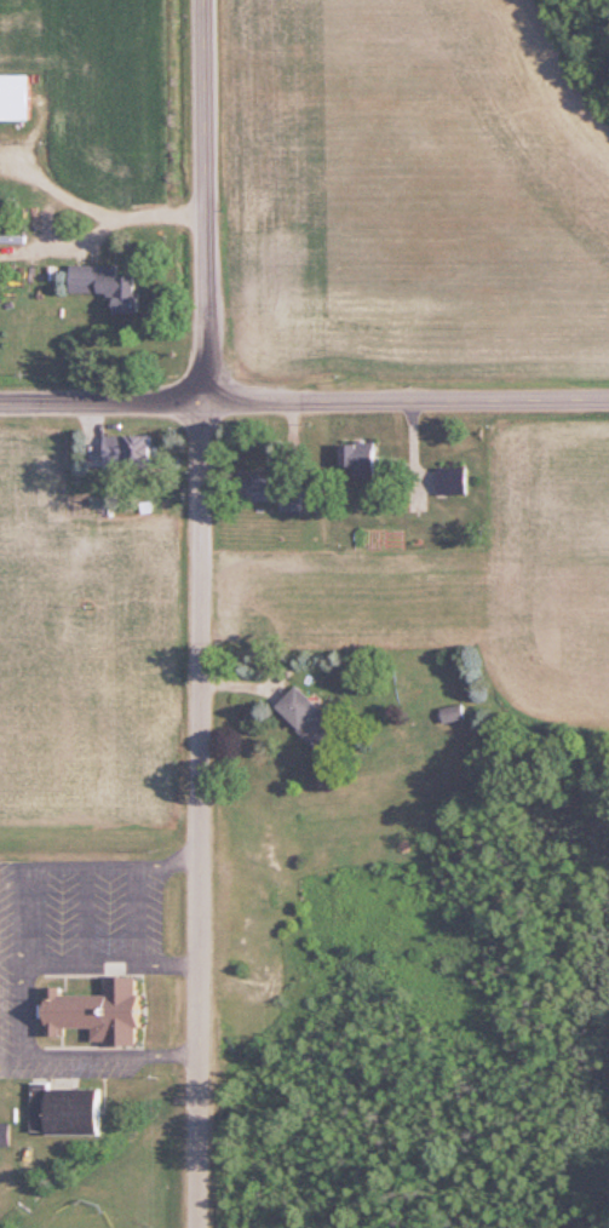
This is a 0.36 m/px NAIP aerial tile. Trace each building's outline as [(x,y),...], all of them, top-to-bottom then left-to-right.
[(0,75),(0,121),(30,121),(30,75),(0,75)] [(117,265),(70,264),(69,292),(113,293),(113,312),(136,313),(138,277),(117,276),(117,265)] [(149,464),(149,435),(104,435),(104,464),(149,464)] [(374,442),(341,442),(341,467),(354,467),(354,475),(374,475),(374,442)] [(466,466),(437,466),(437,494),(466,494),(466,466)] [(242,477),(243,500),(282,500),(282,509),(301,509),(301,476),(242,477)] [(275,705),(317,748),(339,727),(297,684),(275,705)] [(462,704),(440,709),(443,723),(465,719),(462,704)] [(105,995),(61,994),(61,987),(45,987),(45,1036),(65,1036),(65,1027),(91,1028),(91,1044),(137,1045),(138,977),(105,976),(105,995)] [(31,1085),(30,1133),(99,1134),(100,1086),(31,1085)] [(10,1123),(0,1123),(0,1145),(10,1145),(10,1123)]
